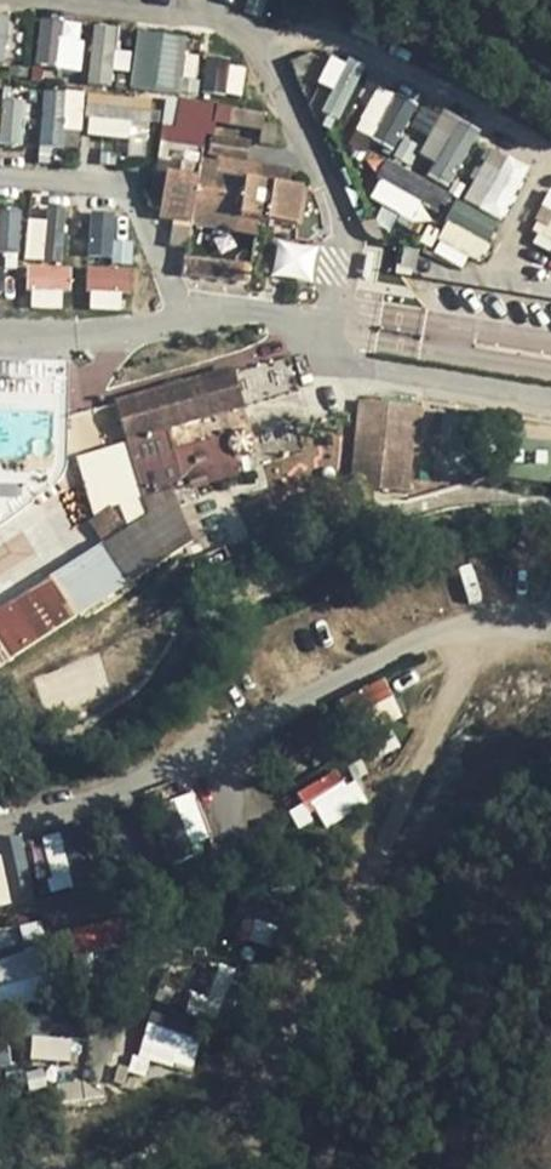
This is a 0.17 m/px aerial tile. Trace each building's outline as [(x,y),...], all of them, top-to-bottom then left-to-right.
[(5,63),(11,15),(0,13),(0,63),(5,63)] [(83,66),(82,17),(36,18),(38,68),(83,66)] [(113,83),(119,24),(93,22),(87,80),(113,83)] [(177,93),(188,37),(138,27),(127,84),(177,93)] [(333,88),(323,111),(338,118),(362,66),(330,52),(317,80),(333,88)] [(242,94),(244,61),(204,59),(202,91),(242,94)] [(397,148),(415,99),(374,84),(356,132),(397,148)] [(64,146),(65,127),(82,129),(85,91),(44,88),(39,144),(64,146)] [(87,137),(147,136),(147,95),(87,96),(87,137)] [(26,98),(2,97),(0,136),(0,144),(24,145),(26,98)] [(413,161),(452,182),(481,129),(441,108),(413,161)] [(464,202),(505,218),(527,162),(486,146),(464,202)] [(368,194),(428,228),(448,193),(387,159),(368,194)] [(321,232),(323,215),(216,204),(219,181),(158,175),(154,210),(167,212),(163,253),(219,258),(220,244),(298,251),(300,230),(321,232)] [(526,240),(550,252),(550,188),(550,187),(526,240)] [(459,200),(436,239),(476,263),(499,224),(459,200)] [(62,254),(65,206),(48,205),(45,252),(62,254)] [(18,251),(20,207),(0,206),(0,250),(18,251)] [(116,255),(115,212),(87,213),(88,256),(116,255)] [(25,218),(26,258),(44,258),(43,218),(25,218)] [(184,256),(183,276),(240,279),(241,259),(184,256)] [(27,307),(67,307),(67,262),(26,263),(27,307)] [(84,306),(120,309),(122,289),(132,290),(134,268),(88,263),(84,306)] [(202,549),(175,499),(239,465),(221,430),(178,453),(169,437),(246,397),(223,354),(115,411),(126,432),(69,463),(111,543),(0,601),(0,656),(202,549)] [(409,488),(420,404),(360,396),(349,480),(409,488)] [(354,732),(400,711),(384,676),(338,698),(354,732)] [(360,807),(343,767),(302,784),(318,825),(360,807)] [(161,837),(171,860),(212,844),(191,792),(167,801),(179,830),(161,837)] [(291,809),(297,827),(317,820),(311,802),(291,809)] [(28,900),(19,847),(0,851),(0,905),(28,900)] [(0,958),(0,1011),(56,993),(41,945),(0,958)] [(211,967),(191,1010),(213,1020),(233,976),(211,967)] [(135,1062),(191,1074),(199,1037),(143,1025),(135,1062)] [(0,1034),(0,1064),(9,1063),(6,1033),(0,1034)] [(30,1057),(69,1061),(71,1038),(33,1034),(30,1057)]
